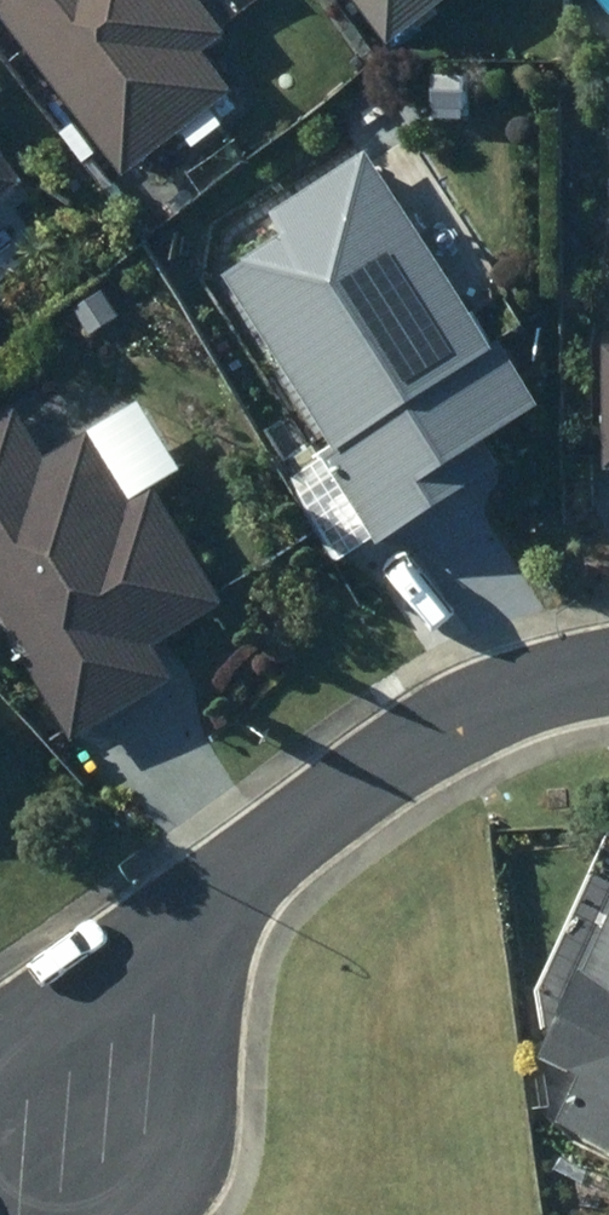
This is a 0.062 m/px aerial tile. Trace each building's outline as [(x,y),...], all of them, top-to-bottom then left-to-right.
[(138,178),(247,92),(217,54),(239,37),(210,0),(0,0),(0,4),(138,178)] [(398,45),(455,0),(362,0),(398,45)] [(287,234),(228,274),(351,455),(333,467),(355,500),(328,518),(346,544),(373,526),(386,546),(508,463),(493,440),(543,407),(370,153),(276,217),(287,234)] [(16,175),(0,155),(0,188),(16,175)] [(19,408),(0,420),(0,611),(78,738),(184,673),(167,645),(233,604),(161,486),(186,471),(142,399),(49,456),(19,408)] [(608,988),(591,980),(559,1046),(600,1067),(578,1112),(608,1128),(608,987),(608,988)]
